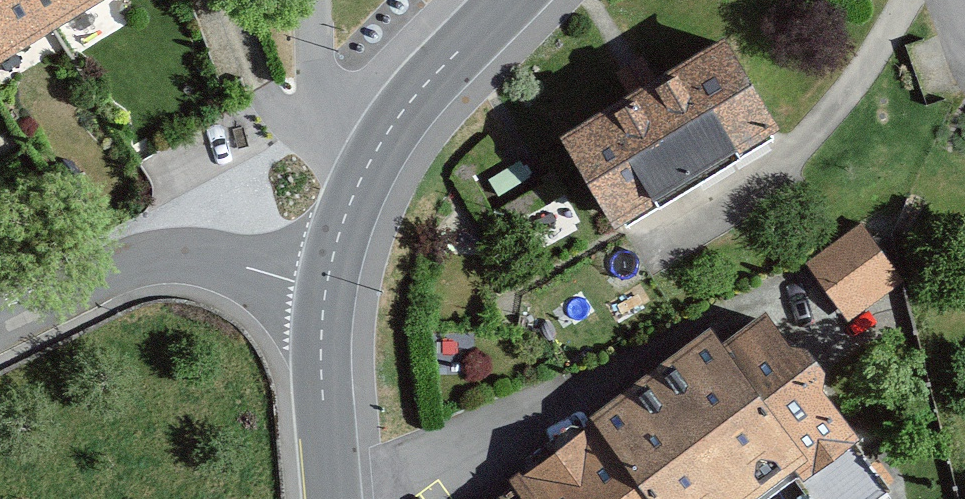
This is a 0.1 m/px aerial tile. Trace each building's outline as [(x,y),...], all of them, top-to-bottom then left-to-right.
[(105,0),(0,0),(0,63),(105,0)] [(714,30),(544,129),(603,231),(774,132),(714,30)] [(859,232),(807,270),(851,329),(903,292),(859,232)] [(755,323),(714,353),(797,464),(817,489),(861,453),(755,323)] [(640,498),(750,498),(781,476),(797,464),(714,353),(699,332),(581,420),(640,498)] [(517,486),(527,498),(640,498),(581,420),(509,475),(517,486)] [(500,498),(527,498),(517,486),(500,498)]
